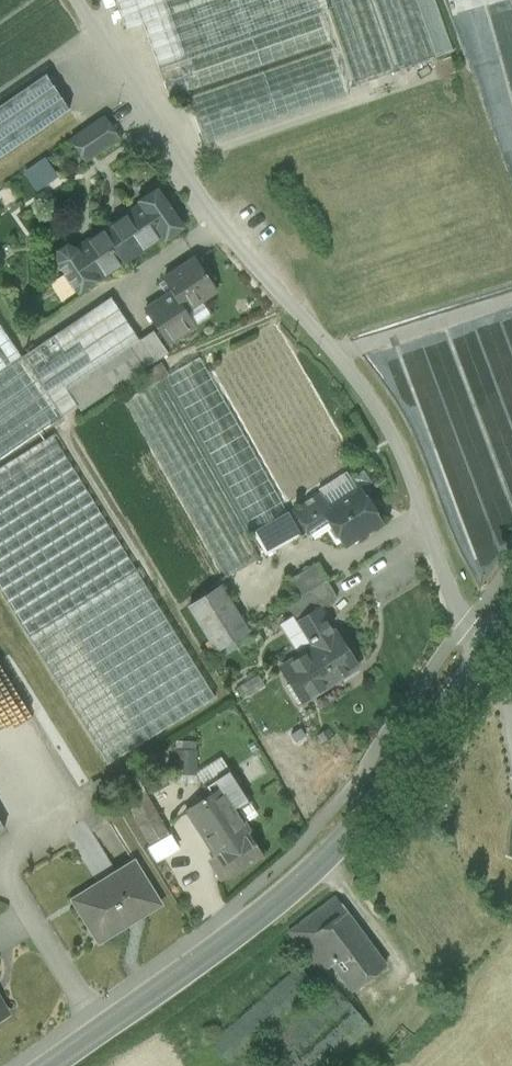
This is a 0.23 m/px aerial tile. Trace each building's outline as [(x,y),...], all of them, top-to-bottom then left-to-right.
[(126,30),(143,24),(159,70),(183,62),(184,62),(182,56),(162,0),(116,0),(126,30)] [(182,56),(319,8),(316,0),(162,0),(182,56)] [(367,0),(325,0),(354,86),(392,73),(367,0)] [(397,71),(436,58),(417,0),(373,0),(397,71)] [(321,14),(184,62),(183,62),(159,70),(169,98),(193,89),(193,90),(330,42),(321,14)] [(333,48),(186,98),(203,146),(349,96),(333,48)] [(0,105),(0,157),(69,110),(45,74),(0,105)] [(103,117),(71,139),(86,161),(118,139),(103,117)] [(141,206),(76,250),(67,245),(57,252),(58,262),(78,292),(161,235),(164,239),(182,227),(157,190),(139,202),(141,206)] [(196,258),(163,282),(171,294),(144,312),(159,334),(172,326),(179,337),(196,325),(186,309),(216,289),(196,258)] [(21,357),(20,358),(37,382),(37,381),(126,322),(110,297),(21,357)] [(126,322),(37,381),(62,417),(77,407),(65,388),(99,366),(138,340),(126,322)] [(20,356),(0,326),(0,370),(20,356)] [(168,353),(153,331),(139,340),(138,340),(153,362),(168,353)] [(138,340),(99,366),(114,388),(153,362),(138,340),(139,340),(138,340)] [(0,370),(0,459),(62,417),(37,381),(37,382),(20,358),(21,357),(20,356),(0,370)] [(143,372),(150,385),(160,380),(166,375),(178,368),(171,356),(157,362),(143,372)] [(301,536),(201,356),(178,368),(166,375),(266,555),(301,536)] [(99,366),(65,388),(77,407),(80,411),(114,388),(99,366)] [(259,559),(160,380),(150,385),(124,400),(223,579),(259,559)] [(0,468),(0,593),(27,637),(135,570),(53,435),(0,468)] [(381,521),(360,488),(358,489),(346,472),(318,490),(321,494),(329,507),(322,512),(324,515),(327,519),(343,544),(381,521)] [(321,494),(294,511),(307,532),(327,519),(324,515),(322,512),(329,507),(321,494)] [(316,563),(288,580),(298,598),(326,580),(316,563)] [(298,598),(287,606),(296,621),(318,608),(319,609),(337,598),(326,580),(298,598)] [(220,587),(192,605),(218,647),(246,630),(220,587)] [(319,609),(318,608),(296,621),(310,644),(315,641),(318,647),(310,652),(309,650),(281,668),(302,701),(357,667),(337,635),(336,636),(319,609)] [(229,770),(204,786),(211,797),(188,812),(221,863),(214,868),(222,880),(229,875),(229,876),(262,855),(235,812),(249,802),(229,770)] [(116,786),(126,802),(145,791),(136,775),(116,786)] [(126,802),(134,817),(153,806),(145,791),(126,802)] [(153,806),(134,817),(137,823),(157,812),(153,806)] [(157,812),(137,823),(145,836),(164,825),(157,812)] [(164,825),(145,836),(151,845),(170,834),(164,825)] [(135,861),(116,872),(121,880),(77,908),(99,943),(161,904),(135,861)] [(334,898),(301,924),(330,962),(363,937),(334,898)] [(330,962),(301,924),(288,933),(320,975),(332,965),(330,962)] [(363,937),(330,962),(332,965),(352,990),(385,965),(363,937)] [(237,1065),(329,1065),(373,1028),(333,982),(237,1065)]
